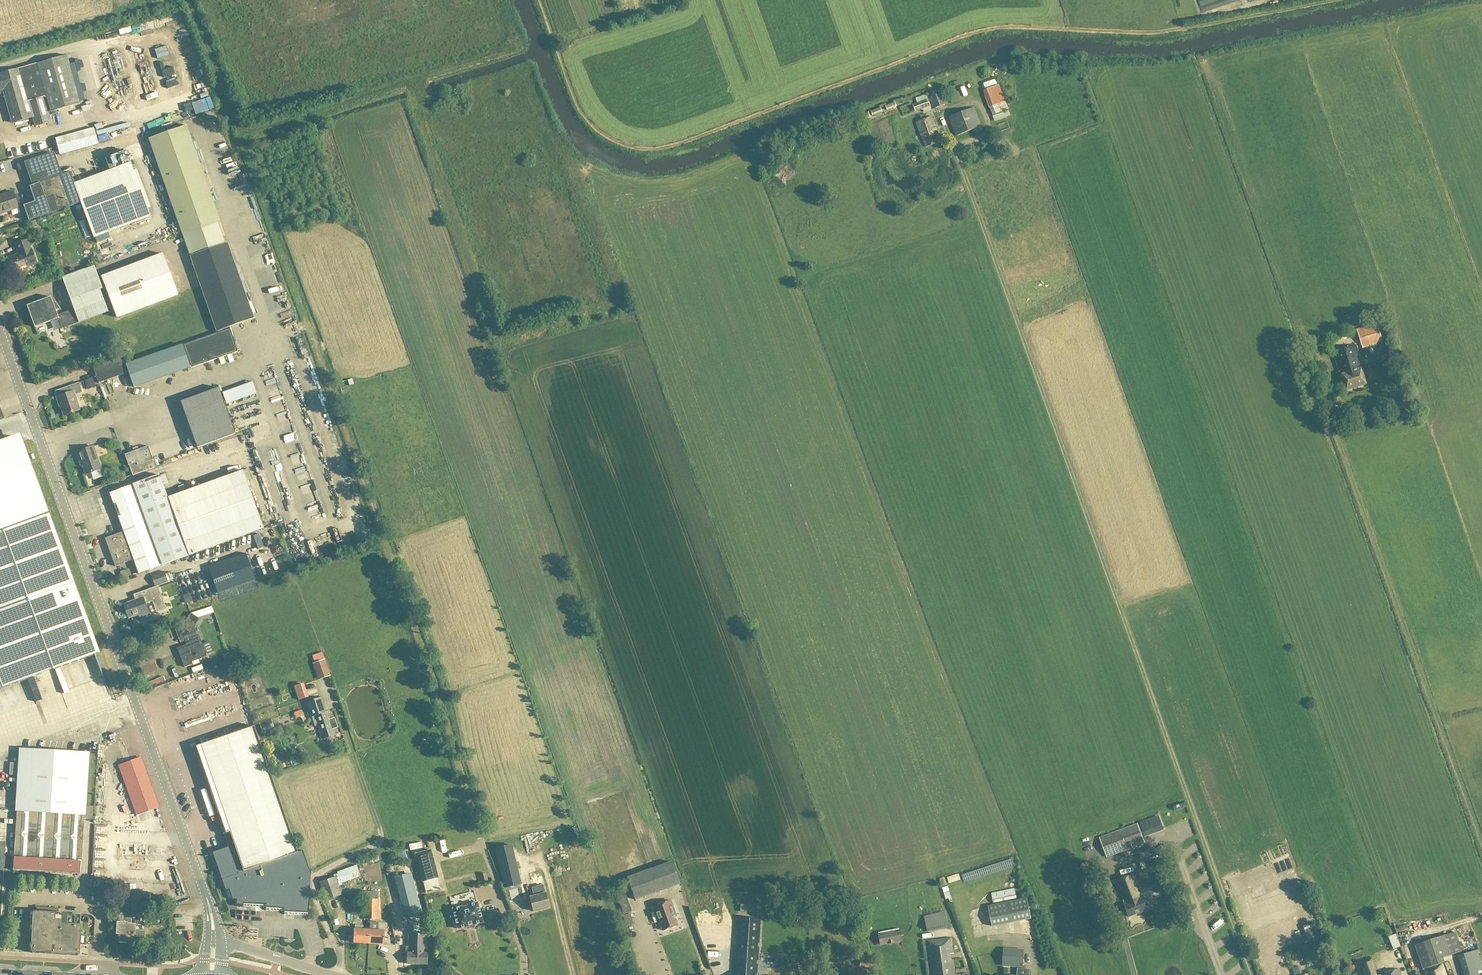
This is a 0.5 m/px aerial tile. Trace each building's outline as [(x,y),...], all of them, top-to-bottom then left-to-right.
[(65,56),(32,65),(49,122),(47,114),(79,104),(78,101),(81,100),(69,58),(66,58),(65,56)] [(32,65),(0,74),(0,93),(2,93),(11,124),(31,118),(34,126),(49,122),(32,65)] [(965,78),(952,83),(955,91),(968,85),(965,78)] [(1007,111),(1004,103),(997,86),(981,92),(988,109),(989,108),(992,117),(1007,111)] [(946,106),(943,93),(911,105),(914,113),(930,108),(931,110),(946,106)] [(951,105),(961,101),(958,93),(948,96),(951,105)] [(973,108),(947,118),(954,138),(980,128),(973,108)] [(930,118),(915,124),(924,149),(939,143),(930,118)] [(227,243),(224,244),(216,222),(219,221),(185,126),(148,139),(215,333),(253,319),(227,243)] [(92,129),(54,139),(58,156),(97,145),(92,129)] [(123,151),(117,138),(113,140),(119,152),(123,151)] [(138,161),(147,158),(141,145),(132,148),(138,161)] [(71,206),(61,175),(61,176),(53,154),(23,164),(31,186),(28,187),(33,202),(22,206),(27,222),(71,206)] [(68,173),(61,175),(71,206),(80,203),(92,239),(149,218),(129,164),(72,184),(68,173)] [(6,212),(20,207),(17,198),(14,199),(11,192),(0,196),(0,215),(6,212)] [(18,255),(9,258),(14,272),(36,264),(31,249),(30,250),(26,241),(14,245),(18,255)] [(71,311),(56,316),(57,319),(61,330),(107,314),(112,312),(115,319),(177,296),(162,255),(97,279),(93,268),(93,267),(60,279),(71,311)] [(273,291),(284,286),(281,280),(271,285),(273,291)] [(57,319),(56,316),(54,311),(57,310),(55,304),(52,305),(49,298),(25,307),(33,328),(57,319)] [(1376,324),(1355,330),(1361,349),(1382,343),(1376,324)] [(181,346),(124,365),(122,357),(91,367),(97,384),(127,374),(132,388),(236,352),(228,329),(181,346)] [(101,350),(113,354),(115,346),(104,343),(101,350)] [(1355,346),(1331,353),(1338,376),(1340,376),(1345,392),(1365,385),(1360,369),(1362,369),(1355,346)] [(1317,366),(1313,353),(1303,357),(1307,370),(1317,366)] [(273,394),(284,391),(279,377),(268,381),(273,394)] [(223,388),(225,400),(256,394),(254,381),(223,388)] [(59,404),(63,416),(78,411),(73,396),(81,393),(77,384),(54,391),(56,398),(55,398),(57,404),(59,404)] [(217,389),(179,402),(196,449),(234,435),(217,389)] [(273,394),(276,404),(286,402),(284,392),(273,394)] [(290,406),(280,407),(281,427),(291,427),(290,406)] [(2,531),(48,514),(22,442),(12,437),(0,442),(0,531),(2,531)] [(92,448),(75,454),(78,463),(80,462),(84,476),(99,470),(92,448)] [(154,468),(151,460),(150,457),(147,448),(124,456),(131,477),(154,468)] [(241,472),(172,496),(192,554),(262,529),(241,472)] [(303,477),(305,482),(314,478),(312,474),(303,477)] [(192,554),(172,496),(166,499),(158,475),(108,493),(122,532),(103,538),(113,566),(132,560),(137,574),(192,554)] [(48,514),(2,531),(27,600),(52,670),(99,653),(48,514)] [(2,531),(0,531),(0,610),(27,600),(2,531)] [(262,546),(258,533),(252,535),(257,548),(262,546)] [(254,580),(244,552),(206,566),(216,593),(254,580)] [(121,579),(129,576),(127,570),(119,573),(121,579)] [(162,573),(150,577),(153,587),(166,583),(162,573)] [(135,602),(123,606),(127,619),(137,615),(139,620),(148,616),(144,604),(151,601),(154,610),(163,607),(156,588),(132,596),(135,602)] [(185,605),(192,602),(189,594),(182,596),(185,605)] [(27,600),(0,610),(0,685),(1,688),(52,670),(27,600)] [(192,613),(190,615),(189,614),(181,627),(189,633),(194,626),(198,619),(198,620),(200,618),(192,613)] [(181,627),(175,629),(179,643),(184,642),(185,646),(176,649),(183,668),(192,665),(191,663),(206,657),(198,636),(197,636),(194,626),(189,633),(181,627)] [(230,660),(227,654),(221,656),(223,662),(230,660)] [(312,665),(317,681),(329,677),(323,661),(312,665)] [(293,688),(297,701),(307,698),(302,685),(293,688)] [(334,718),(329,720),(326,712),(322,714),(320,707),(324,706),(321,698),(303,705),(308,719),(313,717),(321,740),(334,736),(332,729),(337,727),(334,718)] [(294,720),(302,717),(300,711),(292,714),(294,720)] [(260,733),(272,729),(269,720),(257,724),(260,733)] [(253,727),(194,747),(199,761),(203,759),(231,839),(225,841),(227,847),(211,853),(227,900),(236,900),(236,907),(264,908),(264,911),(283,912),(282,915),(307,916),(309,874),(301,852),(296,854),(253,727)] [(87,753),(19,749),(15,810),(91,815),(92,807),(83,807),(86,766),(87,753)] [(140,759),(119,766),(136,816),(157,808),(140,759)] [(91,815),(15,810),(12,858),(8,858),(8,871),(80,875),(80,872),(82,835),(83,820),(91,821),(91,815)] [(1148,821),(1139,824),(1144,836),(1153,833),(1148,821)] [(1137,825),(1099,838),(1106,858),(1126,851),(1124,846),(1130,844),(1131,849),(1144,845),(1137,825)] [(423,842),(411,845),(413,852),(425,849),(423,842)] [(8,858),(2,857),(3,844),(0,844),(0,902),(2,870),(8,871),(8,858)] [(503,889),(519,885),(509,846),(494,850),(503,889)] [(430,851),(415,855),(422,882),(437,878),(430,851)] [(670,862),(626,877),(635,901),(678,885),(670,862)] [(332,876),(333,878),(336,887),(341,885),(341,884),(359,877),(355,866),(336,873),(336,875),(332,876)] [(532,880),(539,878),(537,872),(530,875),(532,880)] [(420,914),(410,874),(394,879),(405,918),(420,914)] [(1133,875),(1115,881),(1123,904),(1128,917),(1146,910),(1141,897),(1133,875)] [(336,887),(333,878),(318,883),(324,901),(339,896),(336,887)] [(1014,889),(990,894),(992,904),(1016,899),(1014,889)] [(102,891),(101,903),(109,904),(110,892),(102,891)] [(117,906),(116,936),(119,936),(118,944),(125,944),(142,945),(143,936),(143,932),(134,931),(134,926),(129,926),(129,915),(143,916),(144,907),(129,906),(130,893),(117,892),(117,906)] [(371,900),(368,892),(363,892),(361,921),(368,921),(370,921),(371,900)] [(378,893),(368,892),(371,900),(370,921),(368,921),(379,921),(378,893)] [(544,895),(528,898),(531,913),(547,909),(544,895)] [(1026,899),(987,907),(991,927),(1030,919),(1026,899)] [(349,902),(350,914),(359,914),(358,902),(349,902)] [(668,902),(651,908),(656,922),(658,922),(662,930),(676,925),(668,902)] [(461,907),(452,910),(452,912),(448,913),(451,921),(455,920),(457,928),(457,930),(458,929),(482,923),(477,904),(477,903),(476,904),(467,906),(467,907),(462,908),(461,907)] [(31,923),(32,924),(31,954),(77,956),(77,946),(84,946),(84,937),(78,937),(79,926),(79,916),(62,915),(62,913),(32,912),(31,923)] [(923,916),(927,933),(947,928),(943,912),(923,916)] [(629,915),(622,917),(625,927),(632,925),(629,915)] [(734,965),(737,965),(737,974),(753,974),(756,974),(759,920),(737,918),(736,928),(738,928),(738,933),(736,933),(735,946),(736,946),(735,960),(734,960),(734,965)] [(1302,928),(1307,941),(1315,939),(1310,925),(1302,928)] [(367,945),(368,931),(361,931),(361,927),(354,926),(354,930),(353,930),(352,944),(367,945)] [(368,931),(367,945),(383,946),(384,932),(383,932),(383,928),(376,928),(376,932),(368,931)] [(897,932),(877,936),(879,945),(899,941),(897,932)] [(404,948),(404,954),(405,954),(405,965),(425,965),(425,945),(424,945),(424,934),(406,933),(406,948),(404,948)] [(1424,974),(1444,974),(1440,964),(1442,964),(1443,958),(1461,952),(1454,933),(1414,945),(1424,974)] [(926,942),(928,958),(929,958),(931,974),(954,974),(953,960),(950,960),(950,955),(952,955),(950,939),(926,942)] [(1334,952),(1330,941),(1324,943),(1329,955),(1334,952)] [(788,954),(788,945),(762,946),(763,955),(788,954)] [(1003,950),(1002,966),(1022,967),(1023,951),(1003,950)] [(1468,953),(1457,957),(1463,974),(1481,974),(1481,969),(1476,951),(1468,953)] [(1353,963),(1358,974),(1375,974),(1369,957),(1353,963)]
